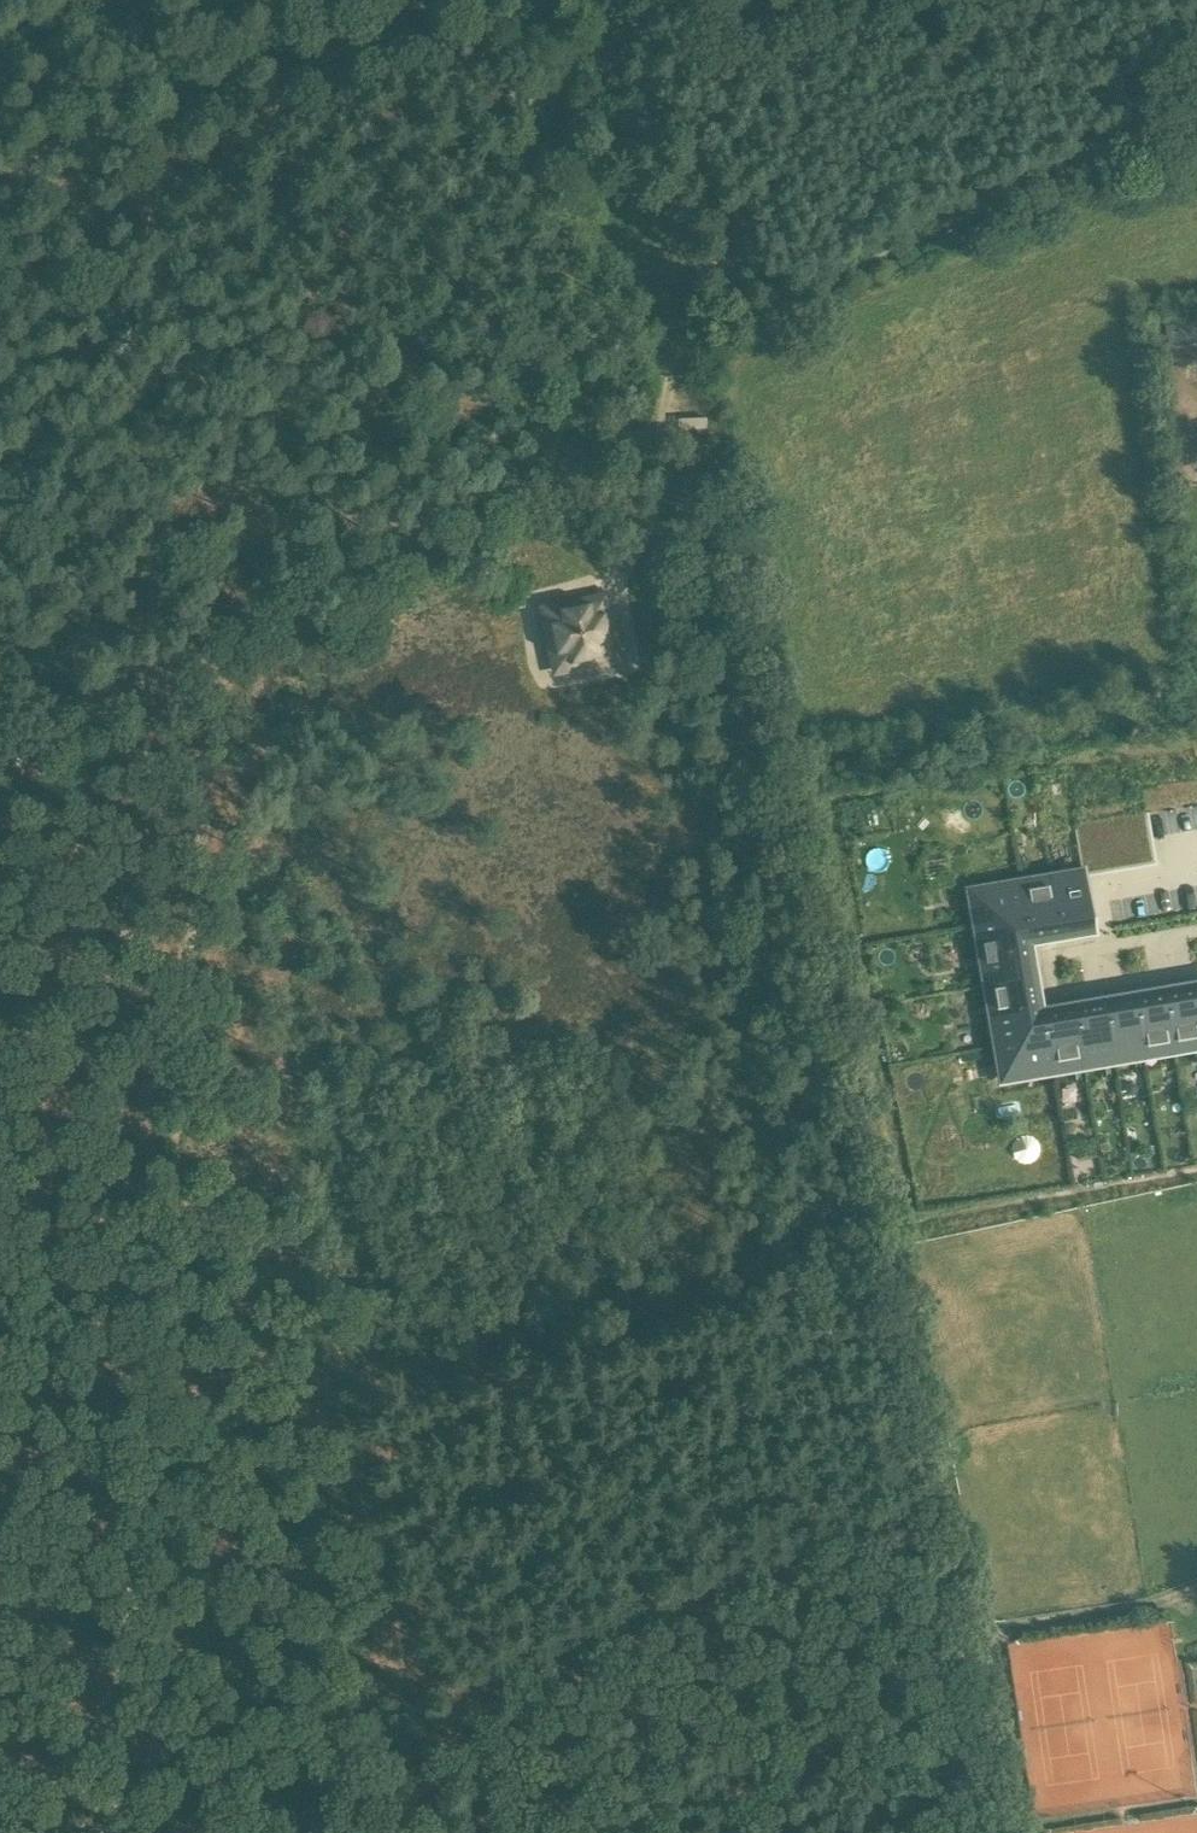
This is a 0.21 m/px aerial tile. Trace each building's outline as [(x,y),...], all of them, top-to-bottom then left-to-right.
[(1181,324),(1184,342),(1196,339),(1196,321),(1181,324)] [(605,596),(543,608),(548,633),(557,632),(561,653),(606,644),(602,623),(610,621),(605,596)] [(1134,816),(1138,835),(1150,833),(1147,814),(1134,816)] [(1134,816),(1122,818),(1126,837),(1138,835),(1134,816)] [(1126,837),(1122,818),(1110,820),(1114,839),(1126,837)] [(1114,839),(1110,820),(1098,822),(1102,841),(1114,839)] [(1090,843),(1102,841),(1098,822),(1086,824),(1090,843)] [(1090,843),(1086,824),(1074,826),(1078,845),(1090,843)] [(1052,881),(1061,933),(1092,928),(1083,876),(1052,881)] [(1036,884),(1022,886),(1031,939),(1045,936),(1046,943),(1062,941),(1061,933),(1052,881),(1036,884)] [(1031,939),(1022,886),(974,895),(979,926),(1001,922),(1006,950),(1024,947),(1023,940),(1031,939)] [(979,926),(989,985),(1030,979),(1024,947),(1006,950),(1001,922),(979,926)] [(989,985),(999,1045),(1022,1042),(1017,1013),(1035,1010),(1030,979),(989,985)] [(1194,990),(1164,995),(1173,1048),(1196,1044),(1196,1009),(1194,990)] [(1164,995),(1134,1001),(1143,1053),(1173,1048),(1164,995)] [(1113,1058),(1143,1053),(1134,1001),(1104,1006),(1113,1058)] [(1074,1011),(1083,1063),(1113,1058),(1104,1006),(1074,1011)] [(1036,1017),(1035,1010),(1017,1013),(1022,1042),(999,1045),(1005,1077),(1053,1068),(1044,1016),(1036,1017)] [(1044,1016),(1053,1068),(1083,1063),(1074,1011),(1044,1016)]
